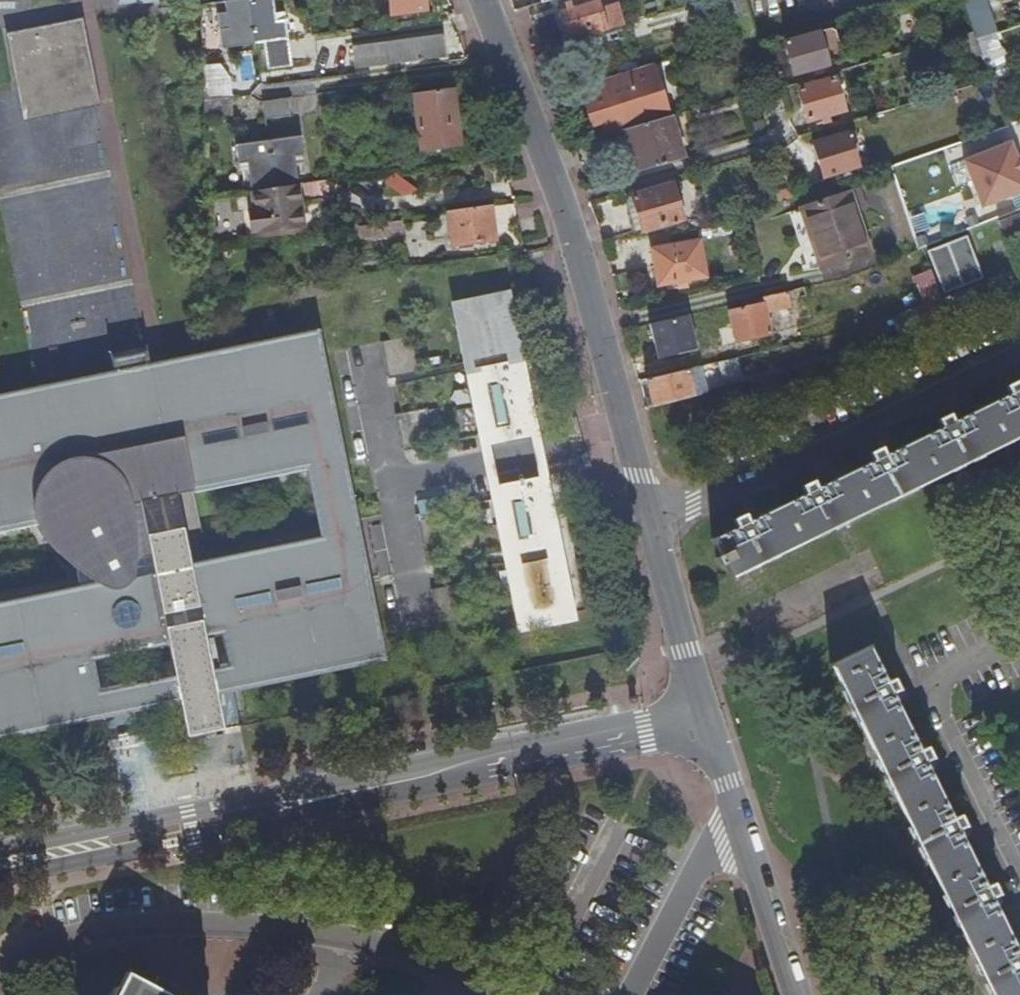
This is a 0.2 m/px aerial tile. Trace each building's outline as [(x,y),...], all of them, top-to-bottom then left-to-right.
[(220,0),(224,28),(215,30),(217,47),(251,42),(246,0),(222,0),(220,0)] [(251,42),(261,41),(264,67),(286,64),(281,20),(272,21),(268,0),(246,0),(251,42)] [(387,13),(421,9),(420,0),(384,0),(387,13)] [(570,42),(607,31),(597,0),(578,0),(568,3),(560,5),(570,42)] [(93,102),(77,22),(8,36),(16,80),(50,73),(57,109),(93,102)] [(1001,31),(1009,58),(1019,54),(1019,25),(1001,31)] [(818,33),(828,66),(837,64),(841,59),(838,48),(833,47),(837,42),(833,32),(829,30),(818,33)] [(354,68),(445,55),(441,33),(351,47),(354,68)] [(796,75),(828,66),(818,33),(783,43),(789,65),(792,64),(796,75)] [(991,82),(991,84),(1011,78),(997,35),(977,42),(991,82)] [(760,44),(758,44),(765,69),(766,68),(760,44)] [(616,133),(624,130),(671,117),(656,66),(607,81),(608,83),(585,89),(590,105),(588,106),(594,125),(612,119),(616,133)] [(203,98),(227,96),(225,76),(202,78),(203,98)] [(844,111),(835,80),(797,91),(806,122),(844,111)] [(449,88),(411,92),(420,148),(457,142),(449,88)] [(203,98),(204,118),(229,114),(227,96),(203,98)] [(286,97),(259,100),(261,118),(288,114),(286,97)] [(624,130),(636,173),(686,159),(673,116),(671,117),(624,130)] [(847,134),(812,145),(823,178),(857,168),(847,134)] [(247,189),(292,183),(287,157),(297,156),(295,138),(232,147),(235,164),(243,163),(247,189)] [(1019,193),(1019,155),(1013,138),(963,158),(983,208),(1019,193)] [(777,149),(767,151),(771,164),(780,161),(777,149)] [(414,197),(415,173),(348,170),(347,194),(414,197)] [(633,196),(634,198),(643,230),(643,232),(684,220),(674,185),(633,196)] [(293,187),(246,195),(249,211),(243,212),(246,235),(282,229),(281,222),(298,220),(293,187)] [(777,192),(781,204),(791,200),(788,188),(777,192)] [(643,230),(634,198),(626,200),(636,233),(643,230)] [(856,260),(835,198),(791,213),(812,275),(856,260)] [(487,206),(443,212),(448,246),(491,240),(487,206)] [(1008,239),(1019,234),(1019,212),(1001,219),(1008,239)] [(1004,240),(1008,239),(1001,219),(996,221),(1004,240)] [(396,221),(367,225),(369,238),(398,234),(396,221)] [(671,244),(670,234),(650,237),(652,246),(671,244)] [(928,253),(942,294),(980,281),(966,240),(928,253)] [(706,278),(700,242),(653,250),(660,287),(706,278)] [(914,277),(924,306),(940,300),(930,271),(914,277)] [(786,292),(747,302),(748,308),(764,305),(765,313),(790,307),(786,292)] [(485,304),(459,309),(462,324),(459,324),(466,361),(520,351),(513,313),(487,319),(485,304)] [(764,305),(748,308),(728,313),(732,327),(735,343),(755,338),(760,337),(770,334),(765,313),(764,305)] [(649,323),(656,359),(698,350),(691,315),(649,323)] [(735,343),(732,327),(724,329),(728,344),(735,343)] [(410,335),(379,341),(386,378),(417,372),(410,335)] [(883,341),(885,348),(899,343),(896,336),(883,341)] [(41,522),(62,517),(72,568),(76,586),(15,598),(18,610),(10,611),(6,608),(4,607),(1,606),(0,605),(0,714),(97,694),(91,661),(166,645),(183,726),(186,738),(222,730),(203,638),(219,636),(225,668),(368,639),(359,594),(341,597),(337,578),(356,575),(347,531),(204,559),(192,491),(333,463),(324,418),(306,421),(302,402),(320,398),(311,355),(152,387),(144,345),(107,353),(121,424),(46,439),(39,410),(0,418),(0,530),(41,522)] [(655,360),(659,378),(686,371),(682,354),(655,360)] [(510,428),(535,423),(524,369),(498,375),(496,362),(467,368),(481,434),(485,433),(487,445),(512,441),(510,428)] [(647,408),(653,407),(694,397),(688,371),(686,371),(659,378),(647,381),(651,399),(645,400),(647,408)] [(1019,391),(1016,383),(1004,388),(1008,396),(951,424),(948,416),(936,421),(940,429),(883,457),(880,450),(868,455),(871,463),(814,491),(811,484),(799,489),(803,497),(746,525),(743,517),(731,523),(735,530),(711,542),(729,579),(843,522),(930,479),(1019,435),(1019,391)] [(306,421),(324,418),(322,407),(320,398),(302,402),(306,421)] [(425,408),(393,414),(401,450),(432,444),(425,408)] [(548,487),(535,423),(510,428),(512,441),(487,445),(485,433),(481,434),(494,497),(497,497),(495,484),(521,480),(522,491),(548,487)] [(558,539),(548,487),(522,491),(521,480),(495,484),(497,497),(494,497),(505,550),(515,548),(542,542),(558,539)] [(64,559),(72,568),(62,517),(41,522),(52,542),(64,559)] [(543,549),(542,542),(515,548),(516,554),(543,549)] [(536,559),(507,565),(517,610),(532,607),(534,618),(556,614),(554,602),(570,599),(562,559),(536,564),(536,559)] [(341,597),(359,594),(358,588),(356,575),(337,578),(341,597)] [(868,650),(831,668),(991,994),(1019,994),(1019,961),(868,650)] [(799,882),(792,884),(797,901),(805,898),(799,882)] [(146,987),(124,976),(114,994),(162,994),(146,987)]
